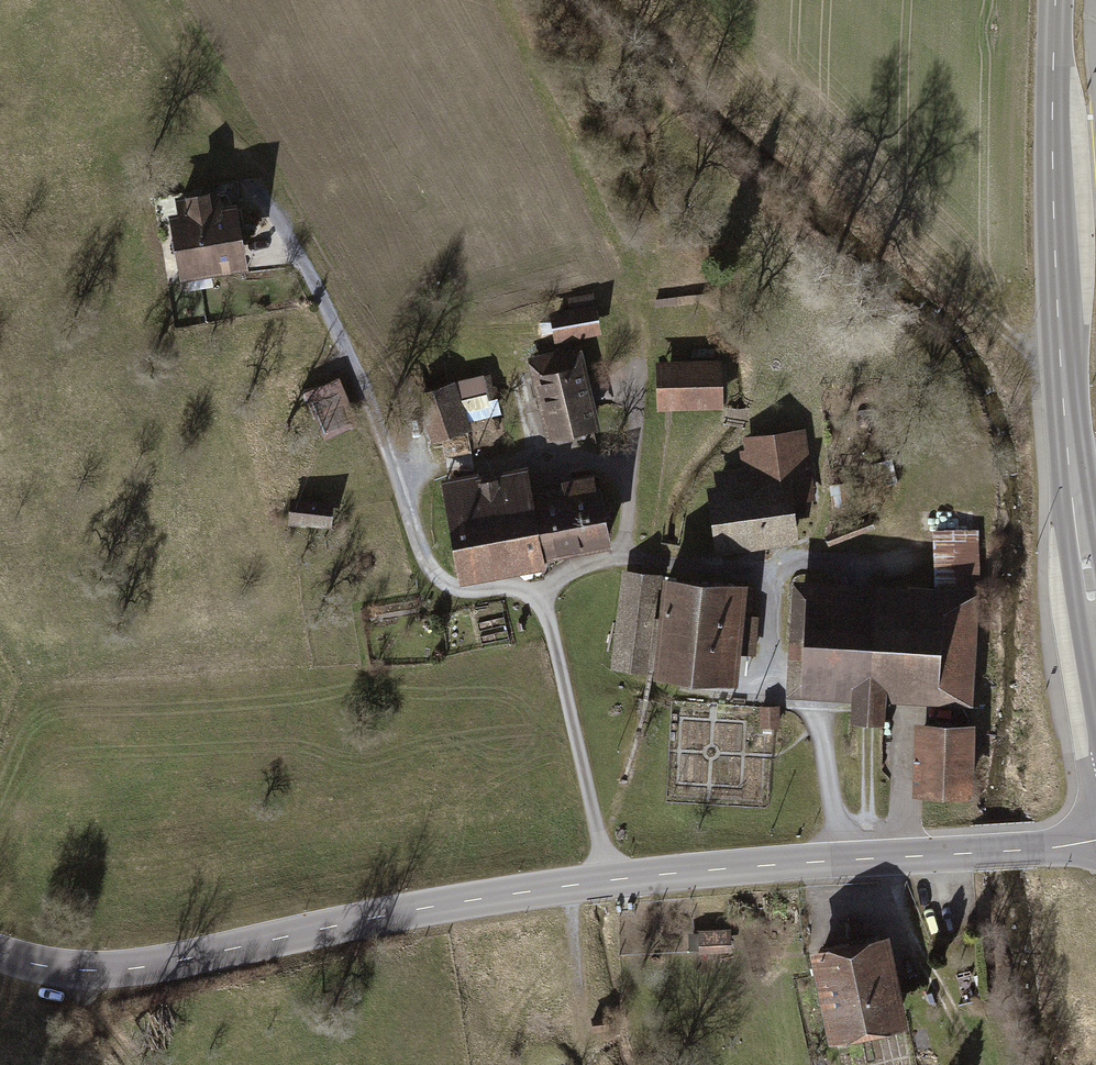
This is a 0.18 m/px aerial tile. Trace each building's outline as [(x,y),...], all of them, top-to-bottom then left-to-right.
[(178,220),(187,271),(238,263),(229,211),(222,212),(219,194),(180,201),(184,219),(178,220)] [(565,307),(543,312),(549,341),(593,331),(585,292),(563,297),(565,307)] [(716,366),(661,367),(662,403),(717,402),(716,366)] [(578,370),(540,379),(553,433),(591,424),(578,370)] [(485,376),(452,386),(463,419),(496,409),(485,376)] [(336,381),(310,393),(326,430),(353,418),(336,381)] [(429,394),(421,397),(435,439),(466,429),(463,419),(452,386),(450,387),(449,383),(427,390),(429,394)] [(725,493),(713,495),(719,545),(793,534),(790,509),(811,507),(802,434),(766,438),(764,431),(746,434),(750,457),(743,458),(744,472),(721,475),(725,493)] [(527,476),(452,490),(467,569),(606,543),(596,491),(593,491),(590,477),(566,482),(569,496),(532,503),(527,476)] [(328,505),(294,502),(292,522),(303,523),(304,520),(326,522),(328,505)] [(974,529),(929,529),(929,581),(975,581),(974,529)] [(656,579),(627,576),(618,663),(646,666),(656,579)] [(705,674),(713,585),(667,581),(658,669),(705,674)] [(726,676),(728,653),(734,588),(734,587),(713,585),(705,674),(726,676)] [(737,649),(751,651),(754,617),(751,617),(753,590),(734,588),(728,653),(736,654),(737,649)] [(810,601),(808,637),(872,640),(874,605),(810,601)] [(872,640),(868,716),(880,717),(882,680),(962,684),(966,610),(874,605),(872,640)] [(872,640),(808,637),(806,676),(857,678),(855,716),(868,716),(872,640)] [(774,704),(752,704),(752,724),(773,725),(774,704)] [(968,728),(924,727),(922,791),(966,792),(968,728)] [(725,932),(704,933),(704,949),(726,949),(725,932)] [(825,954),(819,955),(835,1031),(897,1018),(881,942),(850,949),(849,942),(823,948),(825,954)] [(601,1016),(588,1017),(590,1028),(603,1026),(601,1016)]
